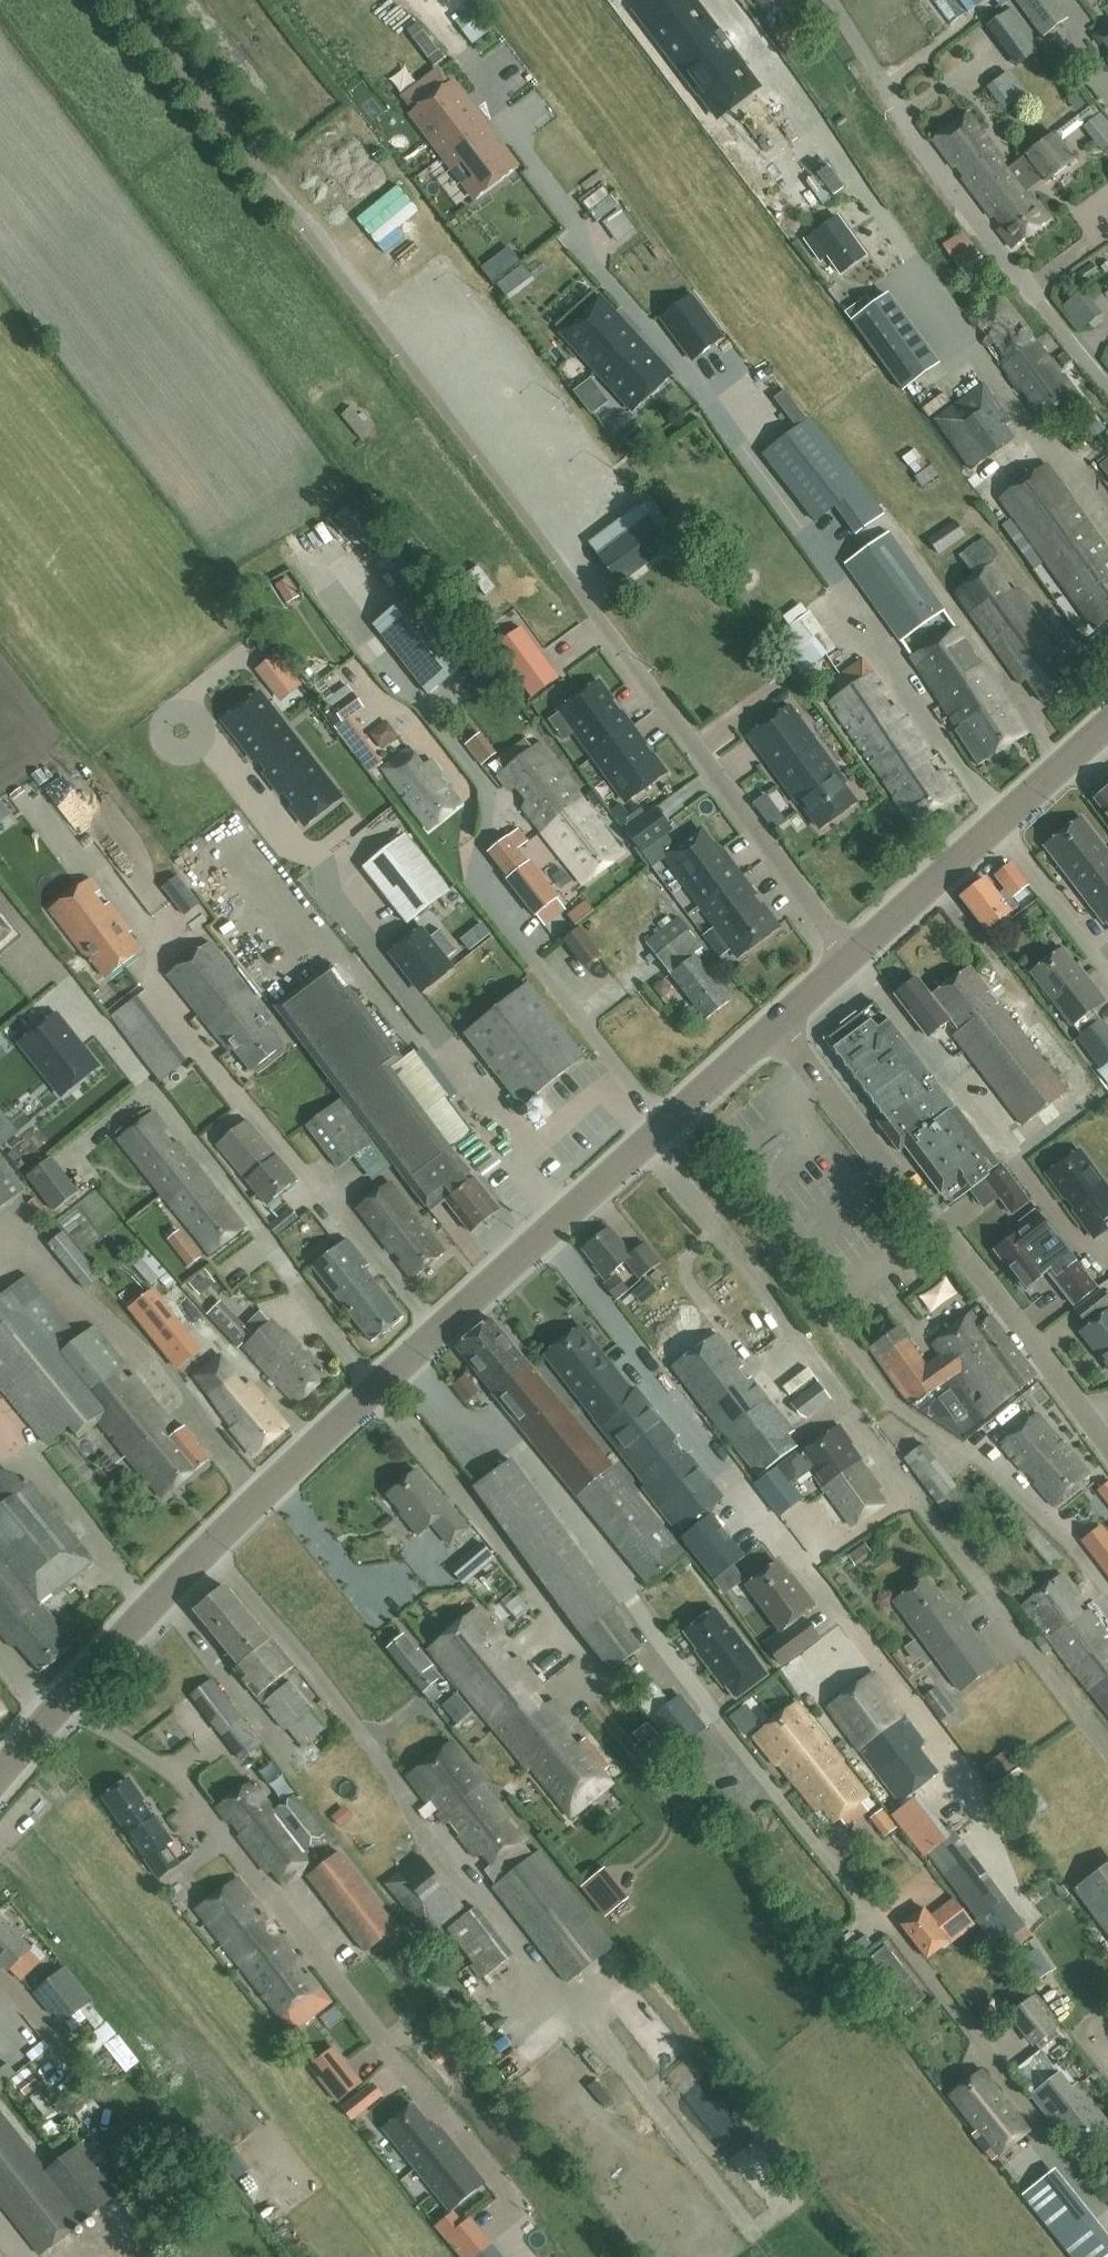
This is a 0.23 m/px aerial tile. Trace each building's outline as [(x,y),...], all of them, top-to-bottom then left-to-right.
[(636,8),(699,93),(701,92),(719,117),(759,88),(732,51),(735,49),(721,29),(719,31),(696,0),(646,0),(636,8)] [(1107,5),(1107,0),(1081,0),(1091,16),(1107,5)] [(1068,18),(1055,1),(1046,8),(1030,20),(1043,37),(1059,25),(1068,18)] [(1042,48),(1012,7),(986,26),(1016,67),(1042,48)] [(1105,31),(1104,29),(1094,36),(1100,44),(1105,42),(1107,46),(1107,29),(1105,31)] [(443,156),(486,124),(453,82),(449,85),(438,71),(404,97),(415,111),(411,114),(443,156)] [(347,119),(338,125),(348,141),(358,135),(347,119)] [(975,119),(938,144),(960,176),(968,173),(976,184),(970,191),(973,194),(1004,170),(1002,166),(996,170),(988,158),(997,152),(975,119)] [(1059,132),(1070,147),(1086,136),(1075,121),(1059,132)] [(486,124),(443,156),(476,199),(518,166),(503,146),(500,149),(493,140),(496,137),(486,124)] [(1004,170),(973,194),(985,209),(984,210),(990,220),(993,218),(1000,227),(995,233),(1010,255),(1048,227),(1028,200),(1024,198),(1022,195),(1042,180),(1045,183),(1076,159),(1055,132),(1024,156),(1005,171),(1004,170)] [(865,255),(837,217),(806,239),(820,260),(827,255),(840,273),(865,255)] [(981,257),(963,232),(941,246),(958,272),(959,272),(971,289),(993,276),(981,257)] [(493,282),(501,275),(492,263),(483,270),(493,282)] [(1081,285),(1100,272),(1092,263),(1074,276),(1081,285)] [(513,291),(505,280),(498,286),(506,297),(513,291)] [(845,286),(833,295),(842,307),(855,298),(845,286)] [(891,292),(855,318),(856,319),(905,386),(929,368),(940,360),(891,292)] [(723,338),(690,295),(667,313),(700,356),(723,338)] [(1078,395),(999,295),(968,318),(975,328),(977,326),(981,331),(985,337),(983,341),(1020,390),(1023,388),(1032,400),(1029,402),(1043,421),(1078,395)] [(597,372),(633,338),(629,333),(628,327),(600,296),(561,332),(597,372)] [(633,338),(597,372),(633,411),(673,375),(643,342),(640,345),(633,338)] [(971,469),(1014,437),(1006,425),(1010,422),(983,384),(935,419),(971,469)] [(835,504),(857,532),(884,514),(808,417),(807,418),(808,419),(777,442),(762,453),(815,520),(835,504)] [(931,464),(931,465),(915,447),(902,457),(916,475),(915,476),(922,487),(939,475),(931,464)] [(1001,498),(1095,627),(1107,617),(1107,550),(1047,465),(1001,498)] [(681,537),(651,499),(639,508),(638,506),(589,542),(598,554),(620,583),(681,537)] [(938,554),(965,535),(956,520),(927,539),(938,554)] [(1010,520),(1001,525),(1034,569),(1042,563),(1010,520)] [(978,765),(1029,731),(990,673),(901,551),(888,533),(868,547),(846,564),(857,579),(916,660),(958,727),(956,730),(978,765)] [(1012,591),(991,563),(999,556),(984,536),(958,555),(974,577),(956,592),(1020,682),(1026,678),(1043,702),(1074,679),(1071,674),(1072,673),(1076,670),(1065,654),(1059,659),(1046,641),(1051,635),(1017,589),(1012,591)] [(484,599),(494,592),(480,570),(470,577),(484,599)] [(285,610),(299,600),(287,582),(272,591),(285,610)] [(429,694),(471,660),(416,591),(374,625),(429,694)] [(812,615),(773,636),(796,678),(835,657),(812,615)] [(525,687),(550,668),(521,630),(496,649),(525,687)] [(289,670),(277,654),(261,667),(273,683),(289,670)] [(892,706),(885,695),(888,692),(864,659),(850,668),(833,679),(842,693),(830,702),(897,799),(896,800),(913,825),(957,794),(941,771),(937,772),(930,761),(933,758),(897,705),(892,706)] [(599,681),(560,710),(561,712),(576,732),(594,757),(632,727),(621,712),(618,714),(610,703),(613,700),(599,681)] [(348,686),(326,702),(341,723),(363,707),(348,686)] [(261,757),(270,768),(266,774),(281,793),(288,790),(297,802),(293,808),(306,825),(342,798),(259,693),(237,711),(248,724),(235,734),(255,760),(261,757)] [(856,802),(842,784),(846,781),(790,705),(748,735),(786,788),(791,785),(802,799),(801,801),(820,828),(856,802)] [(353,722),(339,729),(364,776),(378,769),(353,722)] [(386,723),(365,738),(377,755),(398,740),(386,723)] [(632,727),(594,757),(627,802),(666,773),(653,754),(649,757),(642,747),(645,744),(632,727)] [(495,753),(482,733),(466,744),(480,764),(495,753)] [(541,830),(582,798),(539,744),(533,749),(525,739),(497,761),(505,771),(498,776),(509,790),(516,788),(526,800),(522,807),(541,830)] [(423,765),(408,747),(383,766),(430,829),(463,803),(449,785),(446,786),(439,777),(442,773),(431,760),(423,765)] [(1094,798),(1107,816),(1107,787),(1094,798)] [(64,789),(51,799),(61,812),(74,801),(64,789)] [(582,798),(541,830),(583,884),(623,854),(593,815),(583,800),(582,798)] [(625,827),(634,821),(621,803),(612,810),(625,827)] [(658,807),(627,830),(655,867),(666,859),(679,849),(667,833),(674,829),(658,807)] [(1082,817),(1045,845),(1104,922),(1107,920),(1107,922),(1107,851),(1082,817)] [(701,906),(742,876),(725,851),(720,854),(703,831),(679,849),(666,859),(695,898),(701,906)] [(409,922),(450,889),(406,833),(364,867),(409,922)] [(489,853),(508,878),(530,863),(518,848),(509,837),(489,853)] [(557,894),(530,863),(508,878),(507,879),(532,911),(534,910),(546,926),(568,911),(556,894),(557,894)] [(1019,904),(1013,896),(1029,884),(1012,863),(996,875),(1007,890),(999,897),(985,879),(962,896),(988,930),(1010,912),(1019,904)] [(299,872),(289,879),(301,896),(312,888),(299,872)] [(162,887),(185,916),(201,903),(177,875),(162,887)] [(701,906),(698,907),(696,909),(705,920),(709,918),(716,927),(731,948),(738,957),(779,927),(742,876),(701,906)] [(104,906),(95,894),(100,890),(90,877),(48,909),(89,962),(93,959),(107,977),(142,949),(129,933),(131,931),(109,902),(104,906)] [(323,920),(333,913),(318,896),(309,903),(323,920)] [(11,932),(0,917),(0,942),(11,932)] [(707,1019),(731,999),(696,954),(704,948),(678,917),(646,942),(707,1019)] [(483,924),(462,940),(470,951),(491,934),(483,924)] [(585,967),(601,955),(580,927),(564,939),(585,967)] [(720,956),(731,948),(716,927),(705,935),(720,956)] [(452,968),(446,959),(458,950),(442,930),(430,940),(421,929),(391,952),(422,992),(452,968)] [(284,1044),(266,1021),(271,1017),(210,941),(167,976),(219,1041),(224,1036),(251,1070),(284,1044)] [(1084,976),(1063,949),(1032,972),(1072,1025),(1073,1025),(1093,1010),(1105,1000),(1086,975),(1084,976)] [(331,963),(275,1006),(428,1207),(444,1195),(447,1199),(446,1200),(471,1231),(500,1208),(475,1177),(390,1067),(403,1058),(331,963)] [(1067,1091),(970,966),(931,996),(936,1004),(934,1006),(947,1023),(950,1020),(959,1031),(954,1035),(1022,1124),(1067,1091)] [(930,996),(931,996),(917,978),(896,994),(928,1037),(947,1023),(934,1006),(936,1004),(930,996)] [(3,1028),(16,1017),(24,1027),(40,1014),(14,982),(3,991),(0,987),(0,1024),(3,1028)] [(522,1105),(584,1055),(528,983),(465,1033),(522,1105)] [(160,1081),(187,1059),(137,995),(110,1016),(160,1081)] [(928,1069),(921,1061),(874,1000),(826,1036),(886,1117),(876,1121),(899,1151),(907,1146),(945,1197),(944,1198),(950,1206),(983,1181),(984,1183),(987,1180),(1002,1168),(1000,1164),(998,1165),(948,1098),(958,1090),(937,1063),(928,1069)] [(83,1050),(77,1043),(79,1042),(60,1017),(23,1046),(64,1099),(101,1071),(85,1049),(83,1050)] [(1078,1038),(1101,1068),(1107,1063),(1107,1028),(1102,1020),(1101,1020),(1081,1035),(1078,1038)] [(1098,1071),(1106,1092),(1107,1091),(1107,1067),(1098,1071)] [(373,1140),(341,1098),(306,1125),(339,1167),(353,1156),(374,1139),(373,1140)] [(163,1193),(197,1166),(179,1142),(174,1143),(166,1133),(168,1129),(153,1110),(119,1138),(163,1193)] [(0,1120),(0,1142),(2,1144),(19,1130),(7,1114),(0,1120)] [(267,1204),(297,1179),(247,1119),(217,1144),(267,1204)] [(1080,1150),(1047,1174),(1065,1198),(1072,1196),(1078,1205),(1074,1210),(1095,1238),(1107,1229),(1107,1188),(1080,1150)] [(26,1189),(0,1156),(0,1209),(26,1189)] [(54,1209),(76,1193),(49,1158),(28,1174),(54,1209)] [(197,1166),(163,1193),(211,1253),(245,1226),(197,1166)] [(1031,1200),(1005,1166),(1002,1168),(987,1180),(1012,1214),(1031,1200)] [(445,1251),(390,1181),(357,1207),(392,1252),(395,1250),(402,1259),(399,1261),(412,1278),(445,1251)] [(97,1191),(55,1216),(61,1226),(80,1214),(95,1238),(118,1225),(97,1191)] [(1010,1269),(1055,1233),(1037,1211),(1018,1225),(1022,1230),(996,1251),(1010,1269)] [(632,1254),(610,1227),(584,1248),(601,1270),(599,1271),(603,1276),(625,1259),(640,1278),(661,1262),(646,1242),(632,1254)] [(167,1240),(188,1267),(201,1257),(179,1230),(167,1240)] [(92,1266),(63,1231),(47,1243),(85,1289),(101,1276),(92,1266)] [(1055,1233),(1010,1269),(1026,1289),(1049,1271),(1076,1306),(1097,1289),(1055,1235),(1056,1234),(1055,1233)] [(373,1343),(404,1318),(364,1267),(368,1264),(348,1237),(312,1265),(373,1343)] [(161,1280),(168,1273),(148,1251),(134,1263),(154,1286),(161,1280)] [(108,1274),(98,1261),(92,1266),(101,1276),(103,1279),(108,1274)] [(176,1282),(168,1273),(161,1280),(168,1288),(176,1282)] [(603,1284),(616,1300),(617,1300),(629,1290),(616,1274),(603,1284)] [(47,1444),(69,1426),(76,1435),(97,1417),(130,1457),(163,1496),(210,1459),(198,1446),(198,1445),(200,1443),(184,1425),(179,1429),(174,1422),(166,1413),(134,1373),(128,1377),(120,1367),(124,1362),(94,1326),(79,1338),(27,1275),(4,1294),(0,1295),(0,1386),(47,1444)] [(188,1358),(202,1347),(154,1287),(128,1307),(164,1352),(175,1343),(188,1358)] [(1076,1310),(1088,1326),(1081,1331),(1094,1347),(1095,1346),(1107,1363),(1107,1305),(1107,1304),(1107,1296),(1102,1289),(1076,1310)] [(297,1403),(326,1374),(307,1350),(306,1351),(285,1330),(279,1336),(267,1324),(270,1321),(261,1312),(245,1328),(245,1327),(242,1329),(230,1318),(232,1315),(222,1306),(209,1318),(231,1341),(239,1349),(243,1344),(256,1356),(254,1358),(297,1403)] [(952,1376),(986,1424),(989,1421),(1007,1408),(1003,1403),(1037,1375),(992,1317),(981,1325),(972,1313),(934,1343),(943,1355),(927,1367),(915,1376),(928,1393),(952,1376)] [(678,1560),(685,1554),(492,1318),(457,1347),(649,1581),(656,1575),(657,1576),(678,1560)] [(543,1354),(613,1445),(656,1411),(636,1386),(632,1389),(582,1324),(543,1354)] [(915,1376),(927,1367),(907,1339),(909,1338),(900,1326),(870,1347),(869,1348),(899,1390),(911,1406),(912,1406),(928,1393),(915,1376)] [(747,1379),(740,1369),(744,1366),(719,1334),(674,1365),(683,1377),(681,1378),(695,1396),(690,1399),(689,1400),(697,1410),(698,1409),(703,1406),(759,1477),(798,1446),(789,1435),(795,1430),(752,1376),(747,1379)] [(238,1371),(222,1352),(195,1373),(233,1426),(230,1428),(252,1455),(287,1427),(251,1382),(245,1386),(235,1375),(238,1371)] [(803,1371),(783,1387),(790,1396),(788,1397),(792,1402),(791,1403),(804,1419),(831,1399),(818,1382),(815,1377),(808,1368),(803,1371)] [(656,1411),(613,1445),(644,1485),(641,1488),(677,1534),(724,1498),(690,1454),(684,1455),(672,1440),(676,1437),(656,1411)] [(1053,1505),(1089,1475),(1036,1413),(1000,1445),(1053,1505)] [(881,1489),(848,1448),(852,1443),(840,1425),(801,1453),(798,1450),(755,1483),(779,1515),(801,1498),(790,1484),(811,1469),(853,1526),(888,1502),(888,1501),(880,1490),(881,1489)] [(945,1512),(962,1500),(955,1489),(956,1488),(923,1444),(905,1457),(945,1512)] [(109,1473),(117,1465),(108,1452),(99,1459),(102,1462),(101,1464),(109,1473)] [(638,1645),(610,1606),(615,1602),(512,1460),(475,1487),(582,1633),(586,1630),(613,1664),(638,1645)] [(15,1473),(2,1469),(0,1469),(0,1633),(12,1648),(17,1644),(40,1672),(70,1647),(60,1635),(64,1631),(41,1604),(94,1560),(29,1482),(27,1479),(22,1483),(15,1473)] [(438,1494),(417,1470),(388,1494),(409,1519),(407,1521),(419,1534),(432,1523),(449,1543),(469,1527),(440,1493),(438,1494)] [(1099,1489),(1107,1500),(1107,1483),(1099,1489)] [(1010,1514),(1024,1529),(1022,1531),(1051,1567),(1063,1558),(1055,1548),(1054,1549),(1033,1523),(1019,1506),(1010,1514)] [(745,1555),(711,1514),(682,1538),(716,1579),(724,1591),(739,1579),(730,1568),(745,1555)] [(1098,1524),(1084,1535),(1107,1566),(1107,1537),(1098,1524)] [(467,1557),(479,1571),(494,1559),(482,1544),(467,1557)] [(789,1577),(778,1562),(747,1585),(782,1632),(766,1644),(782,1665),(820,1637),(802,1614),(814,1605),(792,1576),(789,1577)] [(1075,1600),(1078,1597),(1062,1574),(1022,1605),(1041,1630),(1043,1629),(1044,1631),(1034,1640),(1045,1655),(1057,1648),(1075,1671),(1076,1671),(1107,1714),(1107,1636),(1089,1609),(1082,1611),(1075,1600)] [(948,1606),(927,1577),(894,1601),(938,1660),(971,1635),(974,1633),(952,1604),(948,1606)] [(224,1584),(194,1609),(233,1656),(228,1660),(234,1668),(257,1697),(262,1705),(264,1703),(285,1729),(287,1728),(310,1709),(312,1707),(290,1681),(281,1689),(275,1682),(295,1665),(272,1638),(270,1640),(224,1584)] [(525,1766),(575,1725),(554,1699),(546,1703),(537,1693),(543,1686),(519,1656),(512,1659),(503,1647),(507,1643),(478,1607),(429,1648),(525,1766)] [(731,1630),(715,1609),(685,1632),(704,1658),(703,1659),(724,1687),(726,1685),(736,1698),(768,1674),(733,1628),(731,1630)] [(960,1690),(996,1664),(974,1633),(971,1635),(938,1660),(960,1690)] [(421,1654),(405,1634),(389,1647),(401,1664),(433,1704),(442,1697),(441,1695),(443,1694),(442,1693),(432,1683),(438,1678),(429,1668),(433,1664),(423,1652),(421,1654)] [(900,1803),(938,1773),(921,1750),(925,1742),(873,1673),(827,1707),(900,1803)] [(191,1695),(241,1759),(262,1743),(212,1679),(191,1695)] [(936,1688),(925,1696),(942,1719),(953,1711),(936,1688)] [(679,1694),(650,1714),(678,1750),(706,1727),(679,1694)] [(797,1704),(754,1738),(776,1764),(782,1759),(786,1765),(782,1768),(793,1781),(832,1748),(797,1704)] [(665,1744),(647,1722),(633,1734),(650,1756),(665,1744)] [(575,1725),(525,1766),(526,1767),(529,1764),(572,1816),(613,1783),(604,1771),(609,1767),(585,1738),(578,1743),(570,1732),(575,1725)] [(707,1729),(678,1752),(702,1783),(731,1759),(707,1729)] [(527,1838),(487,1790),(485,1785),(480,1778),(472,1768),(452,1742),(409,1775),(428,1800),(432,1797),(441,1808),(438,1813),(446,1824),(447,1822),(475,1857),(483,1855),(491,1865),(484,1870),(496,1885),(493,1887),(567,1982),(614,1945),(540,1850),(534,1855),(523,1841),(527,1838)] [(1054,1759),(1059,1767),(1082,1751),(1077,1743),(1054,1759)] [(793,1781),(815,1807),(823,1806),(835,1820),(839,1817),(848,1828),(869,1811),(859,1799),(865,1795),(839,1761),(841,1759),(832,1748),(793,1781)] [(995,1782),(1018,1765),(1009,1752),(985,1770),(995,1782)] [(1083,1792),(1103,1780),(1098,1771),(1078,1783),(1083,1792)] [(151,1814),(142,1801),(144,1800),(128,1778),(103,1796),(136,1844),(138,1843),(147,1856),(145,1858),(159,1878),(179,1864),(166,1845),(172,1841),(153,1813),(151,1814)] [(276,1810),(253,1780),(218,1807),(231,1823),(240,1835),(268,1872),(272,1870),(285,1887),(316,1863),(306,1849),(312,1845),(317,1850),(330,1838),(325,1834),(323,1831),(294,1795),(276,1810)] [(1107,1796),(1107,1788),(1105,1784),(1086,1798),(1092,1807),(1107,1796)] [(1032,1787),(1008,1805),(1024,1827),(1048,1808),(1032,1787)] [(1094,1808),(1101,1818),(1107,1813),(1107,1799),(1094,1808)] [(333,1816),(341,1825),(353,1815),(345,1806),(333,1816)] [(309,1876),(366,1952),(397,1928),(341,1852),(309,1876)] [(993,1887),(969,1856),(943,1875),(977,1918),(1004,1897),(996,1885),(993,1887)] [(1076,1890),(1107,1932),(1107,1866),(1076,1890)] [(197,1909),(293,2032),(331,2002),(309,1974),(303,1977),(294,1965),(298,1959),(263,1914),(259,1917),(251,1906),(255,1899),(238,1877),(197,1909)] [(484,1977),(512,1955),(475,1907),(447,1928),(484,1977)] [(948,1939),(925,1910),(904,1926),(926,1955),(948,1939)] [(0,1916),(0,1964),(7,1971),(31,1948),(0,1916)] [(1005,1924),(993,1932),(1006,1954),(1019,1946),(1005,1924)] [(106,2023),(88,2003),(91,2000),(72,1975),(65,1967),(34,1993),(52,2014),(55,2012),(64,2023),(79,2010),(96,2031),(76,2046),(78,2048),(85,2060),(107,2042),(129,2070),(139,2062),(117,2033),(116,2033),(108,2024),(107,2022),(106,2023)] [(1036,2044),(1044,2038),(1053,2031),(1029,1999),(1011,2013),(1036,2044)] [(430,2057),(438,2066),(457,2051),(449,2041),(430,2057)] [(339,2061),(319,2077),(338,2102),(362,2083),(351,2068),(347,2072),(339,2061)] [(26,2094),(39,2084),(32,2075),(26,2068),(9,2081),(16,2090),(20,2087),(26,2094)] [(992,2161),(1000,2154),(1030,2131),(982,2070),(950,2094),(978,2129),(972,2135),(992,2161)] [(1060,2074),(1033,2096),(1055,2123),(1059,2122),(1066,2131),(1064,2135),(1077,2152),(1107,2128),(1107,2124),(1077,2084),(1072,2089),(1060,2074)] [(344,2109),(352,2119),(366,2108),(383,2094),(374,2084),(358,2097),(344,2109)] [(416,2168),(450,2140),(441,2129),(440,2130),(436,2133),(429,2124),(414,2105),(385,2129),(416,2168)] [(0,2112),(0,2203),(39,2253),(115,2193),(79,2146),(47,2171),(0,2112)] [(467,2165),(459,2154),(460,2153),(450,2140),(416,2168),(451,2210),(485,2183),(469,2163),(467,2165)] [(1085,2251),(1105,2235),(1093,2219),(1095,2219),(1056,2168),(1023,2193),(1064,2244),(1072,2254),(1078,2250),(1080,2252),(1084,2250),(1085,2251)] [(470,2216),(463,2222),(453,2211),(436,2225),(462,2256),(477,2256),(493,2244),(470,2216)] [(505,2255),(506,2256),(535,2256),(526,2242),(505,2255)]
